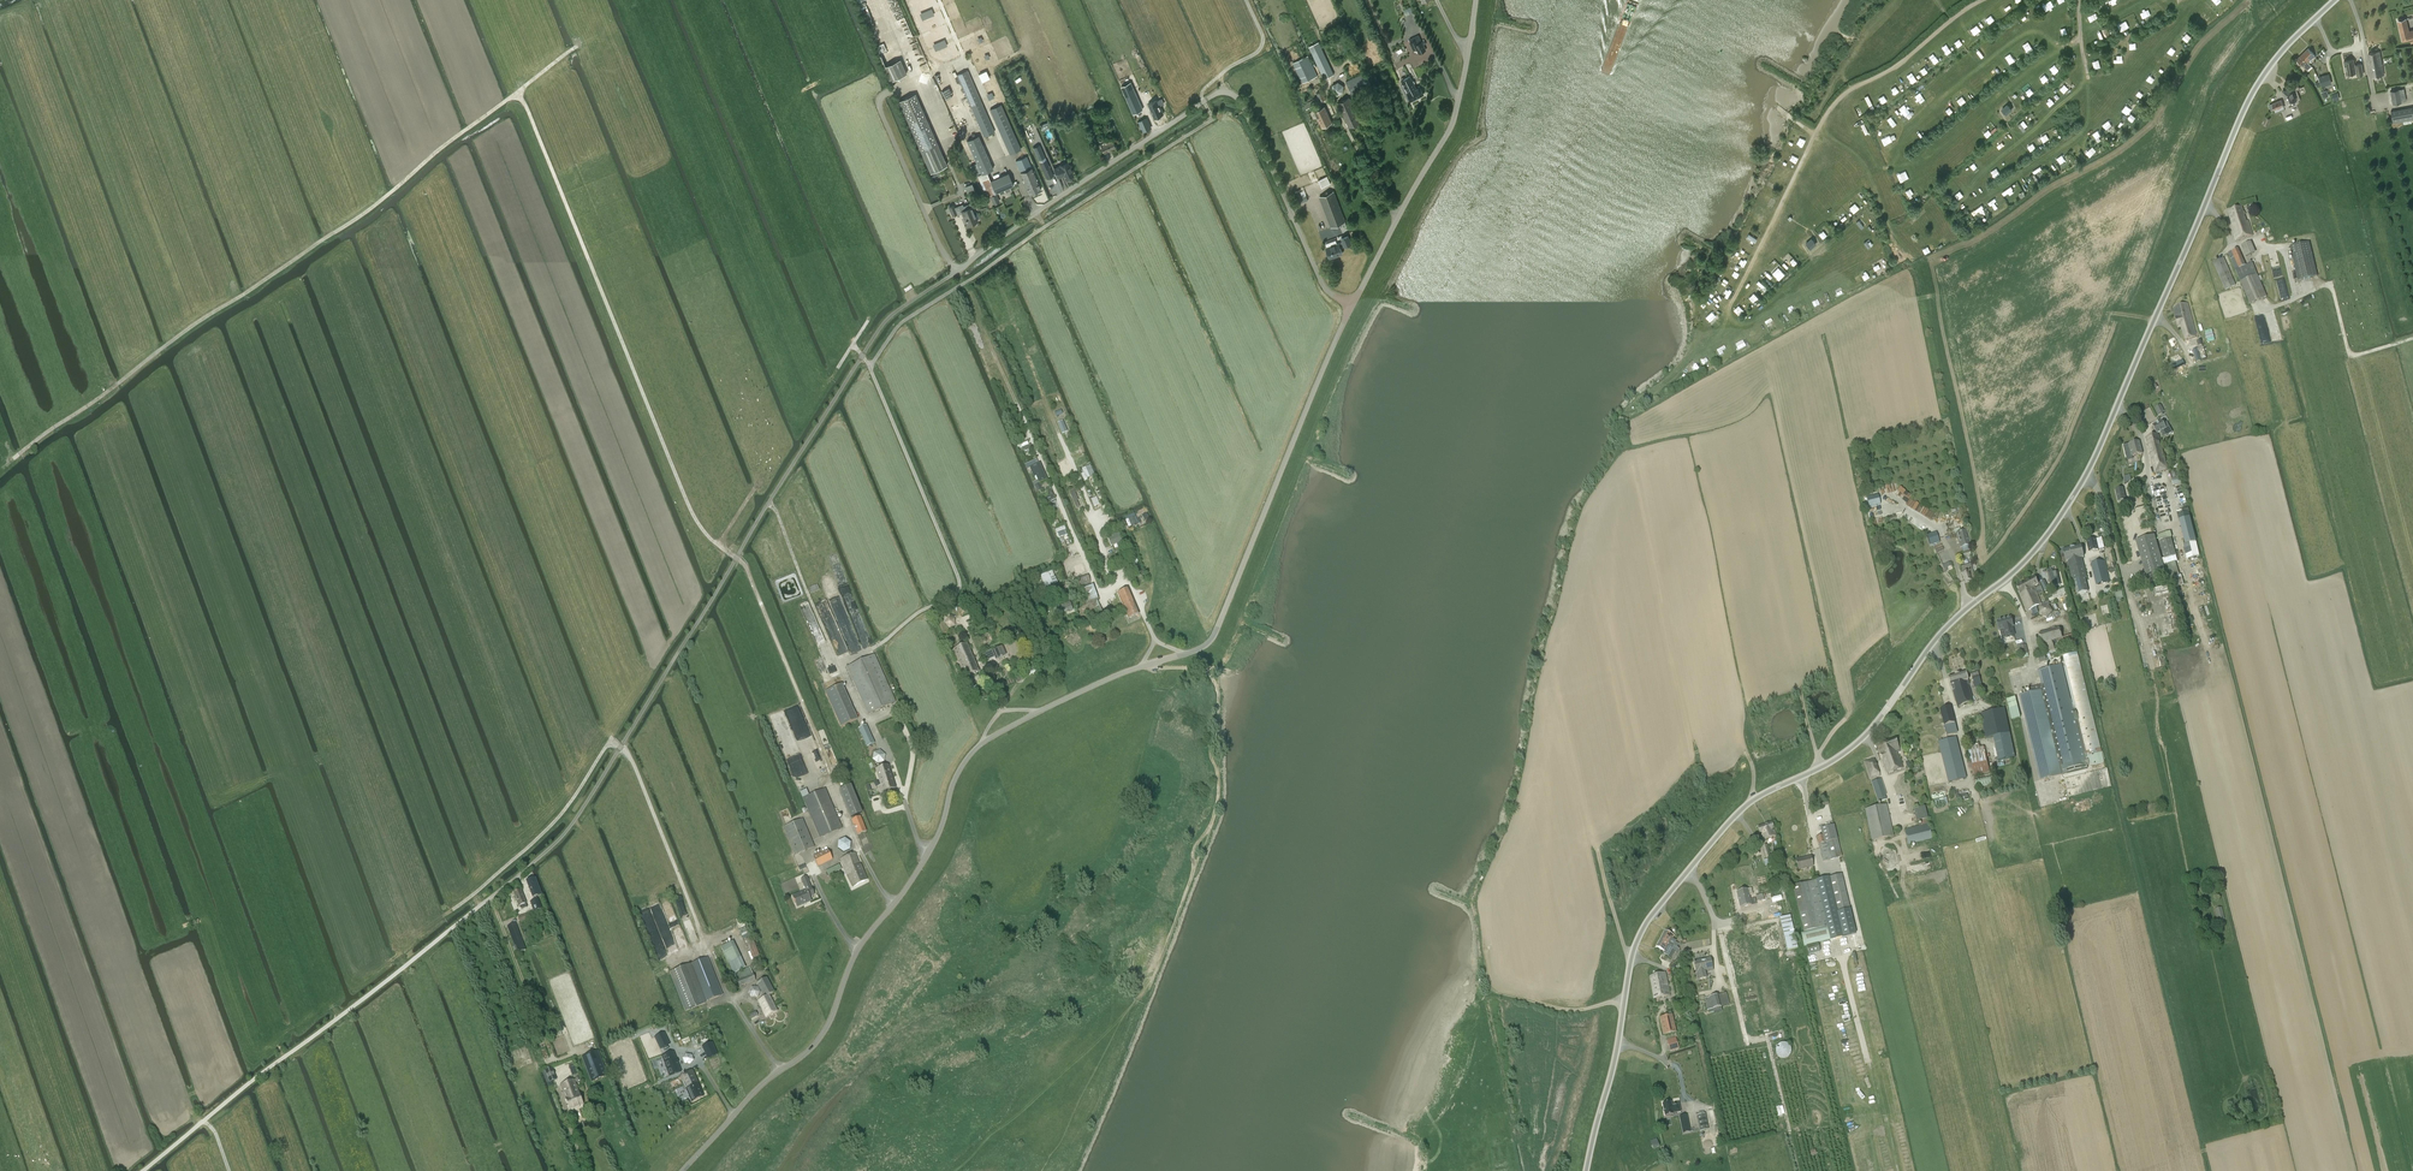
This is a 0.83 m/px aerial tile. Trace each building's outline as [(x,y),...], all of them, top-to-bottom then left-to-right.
[(2090,15),(2092,20),(2100,17),(2098,12),(2090,15)] [(2412,38),(2412,30),(2409,31),(2406,20),(2398,22),(2403,41),(2412,38)] [(2104,30),(2097,31),(2098,39),(2106,38),(2104,30)] [(1418,53),(1426,50),(1422,41),(1421,41),(1418,35),(1409,39),(1410,41),(1409,42),(1413,49),(1416,48),(1418,53)] [(1309,46),(1324,79),(1334,74),(1318,42),(1309,46)] [(2027,53),(2032,49),(2028,44),(2024,48),(2027,53)] [(1981,59),(1984,57),(1979,48),(1976,50),(1981,59)] [(2308,48),(2301,55),(2308,62),(2315,55),(2308,48)] [(2373,77),(2384,75),(2379,51),(2368,53),(2373,77)] [(2311,65),(2308,62),(2301,55),(2297,59),(2307,69),(2311,65)] [(1294,63),(1303,83),(1318,76),(1308,56),(1294,63)] [(906,73),(900,59),(883,66),(890,81),(906,73)] [(2353,59),(2344,61),(2346,74),(2357,72),(2357,75),(2363,74),(2361,64),(2354,65),(2353,59)] [(2054,75),(2059,71),(2054,65),(2049,69),(2054,75)] [(957,74),(970,105),(984,136),(994,132),(967,70),(957,74)] [(1346,82),(1353,96),(1372,87),(1366,73),(1346,82)] [(2040,77),(2043,82),(2048,79),(2045,74),(2040,77)] [(2330,84),(2328,80),(2330,79),(2329,76),(2320,79),(2322,86),(2330,84)] [(1410,99),(1411,101),(1424,95),(1419,87),(1416,88),(1410,77),(1402,81),(1404,85),(1401,86),(1408,100),(1410,99)] [(1332,85),(1332,91),(1338,95),(1344,92),(1344,85),(1338,82),(1332,85)] [(1130,83),(1121,87),(1135,115),(1144,111),(1130,83)] [(2014,92),(2016,96),(2019,94),(2021,96),(2026,94),(2022,88),(2014,92)] [(2295,103),(2294,100),(2296,99),(2291,88),(2283,91),(2287,103),(2288,102),(2289,105),(2295,103)] [(2401,102),(2400,93),(2404,93),(2404,88),(2391,91),(2393,103),(2401,102)] [(1326,98),(1322,90),(1316,93),(1320,101),(1326,98)] [(898,101),(920,150),(930,172),(947,165),(915,94),(898,101)] [(1349,97),(1338,103),(1349,127),(1360,122),(1356,113),(1361,110),(1358,106),(1354,108),(1349,97)] [(1960,105),(1965,101),(1962,97),(1957,102),(1960,105)] [(1161,98),(1148,104),(1154,117),(1162,114),(1159,105),(1164,103),(1161,98)] [(2281,99),(2272,103),(2269,105),(2271,110),(2283,105),(2281,99)] [(1304,104),(1306,109),(1307,109),(1316,104),(1315,103),(1314,100),(1304,104)] [(2120,110),(2126,114),(2132,106),(2127,102),(2120,110)] [(990,109),(1010,154),(1021,149),(1001,104),(990,109)] [(2007,104),(2002,109),(2006,114),(2012,109),(2007,104)] [(2044,104),(2038,108),(2042,112),(2047,108),(2044,104)] [(1314,111),(1322,127),(1332,122),(1325,106),(1314,111)] [(2412,107),(2391,111),(2393,123),(2412,119),(2412,112),(2412,107)] [(1147,118),(1139,122),(1143,131),(1151,128),(1147,118)] [(2022,120),(2016,125),(2022,131),(2027,126),(2022,120)] [(967,141),(982,173),(993,169),(978,136),(967,141)] [(1107,153),(1107,151),(1116,147),(1112,139),(1100,144),(1104,153),(1105,154),(1107,153)] [(1040,145),(1033,148),(1039,160),(1046,157),(1040,145)] [(1027,156),(1015,161),(1030,194),(1041,190),(1027,156)] [(1040,163),(1047,178),(1054,175),(1047,160),(1040,163)] [(1066,178),(1073,175),(1067,162),(1060,165),(1060,166),(1054,169),(1058,176),(1064,173),(1066,178)] [(982,173),(978,175),(987,197),(996,193),(1013,185),(1008,173),(990,180),(986,171),(982,173)] [(1900,172),(1895,175),(1898,181),(1903,178),(1900,172)] [(1327,176),(1318,181),(1322,188),(1330,183),(1327,176)] [(968,192),(974,190),(971,184),(965,186),(968,192)] [(2012,190),(2013,189),(2011,186),(2002,192),(2004,195),(2008,193),(2010,195),(2013,192),(2012,190)] [(1301,190),(1296,191),(1301,203),(1309,200),(1307,195),(1303,196),(1301,190)] [(1331,227),(1345,221),(1334,191),(1319,196),(1331,227)] [(1000,201),(996,193),(989,196),(993,204),(1000,201)] [(954,207),(953,205),(949,207),(953,215),(957,213),(962,212),(963,216),(965,216),(968,225),(978,221),(974,212),(975,212),(972,203),(963,207),(963,206),(954,207)] [(1971,212),(1974,217),(1984,209),(1980,205),(1971,212)] [(2235,209),(2244,239),(2253,236),(2249,221),(2247,222),(2242,207),(2235,209)] [(2235,241),(2244,239),(2235,209),(2227,212),(2231,226),(2230,226),(2235,241)] [(1821,239),(1826,235),(1821,230),(1817,233),(1821,239)] [(1348,236),(1341,238),(1343,241),(1326,248),(1328,253),(1327,253),(1328,257),(1329,257),(1330,258),(1338,255),(1338,254),(1342,252),(1340,246),(1344,245),(1345,247),(1351,244),(1348,236)] [(1811,239),(1806,243),(1810,248),(1815,244),(1811,239)] [(2256,254),(2251,243),(2241,247),(2246,258),(2256,254)] [(2298,281),(2317,277),(2309,243),(2290,247),(2298,281)] [(1925,254),(1931,252),(1928,245),(1922,248),(1925,254)] [(2239,249),(2228,253),(2250,304),(2267,297),(2252,263),(2246,266),(2239,249)] [(1788,254),(1783,258),(1787,263),(1792,259),(1788,254)] [(2225,290),(2236,286),(2224,258),(2213,263),(2225,290)] [(2278,281),(2281,300),(2286,299),(2283,280),(2278,281)] [(1722,296),(1727,298),(1731,290),(1726,287),(1722,296)] [(1817,300),(1811,303),(1813,308),(1820,305),(1817,300)] [(2188,304),(2176,307),(2173,308),(2178,327),(2181,326),(2185,340),(2197,336),(2188,304)] [(1739,315),(1744,310),(1739,305),(1734,310),(1739,315)] [(2262,340),(2277,337),(2272,315),(2264,317),(2264,316),(2257,317),(2262,340)] [(2176,360),(2169,364),(2175,373),(2182,369),(2176,360)] [(2161,406),(2155,409),(2159,415),(2164,412),(2161,406)] [(2169,426),(2166,428),(2162,421),(2153,425),(2157,434),(2161,431),(2162,435),(2166,433),(2166,434),(2171,431),(2169,426)] [(2155,473),(2167,470),(2159,435),(2146,438),(2155,473)] [(2127,458),(2142,454),(2139,441),(2124,446),(2127,458)] [(2179,476),(2178,470),(2170,472),(2171,478),(2179,476)] [(2173,486),(2181,485),(2179,478),(2172,479),(2173,486)] [(2154,493),(2161,492),(2159,484),(2153,486),(2154,493)] [(2122,488),(2115,490),(2117,501),(2125,500),(2122,488)] [(1878,495),(1867,498),(1869,507),(1880,504),(1878,495)] [(1923,514),(1931,519),(1934,513),(1927,509),(1923,514)] [(2190,518),(2179,521),(2185,544),(2195,542),(2190,518)] [(1969,546),(1966,532),(1957,534),(1960,548),(1969,546)] [(1936,533),(1927,536),(1930,546),(1939,543),(1936,533)] [(2146,576),(2165,571),(2155,536),(2136,542),(2146,576)] [(2089,552),(2104,548),(2102,538),(2087,542),(2089,552)] [(2176,556),(2171,538),(2159,541),(2164,559),(2162,559),(2163,565),(2177,561),(2176,556)] [(2199,557),(2195,542),(2185,544),(2184,544),(2183,545),(2187,560),(2199,557)] [(2084,557),(2081,546),(2075,548),(2073,547),(2071,547),(2070,549),(2063,551),(2065,562),(2068,561),(2070,571),(2084,568),(2082,558),(2084,557)] [(2110,582),(2104,561),(2091,564),(2096,586),(2110,582)] [(1950,562),(1942,565),(1946,572),(1948,571),(1946,568),(1948,568),(1947,568),(1952,566),(1950,562)] [(1960,567),(1962,574),(1964,582),(1975,580),(1971,567),(1970,565),(1960,567)] [(2087,578),(2084,568),(2070,571),(2072,582),(2074,581),(2077,595),(2088,592),(2085,579),(2087,578)] [(2052,569),(2048,570),(2048,574),(2052,587),(2060,585),(2057,572),(2053,573),(2052,569)] [(2035,577),(2017,585),(2023,602),(2028,611),(2042,603),(2034,587),(2039,584),(2035,577)] [(2045,591),(2049,589),(2044,581),(2041,583),(2045,591)] [(810,594),(819,590),(817,585),(808,589),(810,594)] [(2044,593),(2041,586),(2035,588),(2038,595),(2044,593)] [(2152,589),(2154,595),(2166,592),(2165,586),(2152,589)] [(2121,589),(2114,591),(2117,602),(2124,601),(2121,589)] [(1128,619),(1139,615),(1128,590),(1117,594),(1128,619)] [(1105,620),(1099,607),(1096,600),(1082,606),(1091,626),(1105,620)] [(2047,617),(2052,611),(2048,605),(2041,607),(2040,614),(2047,617)] [(954,620),(955,617),(949,615),(948,618),(945,624),(949,629),(955,626),(954,620)] [(2009,622),(2001,625),(2003,634),(2008,633),(2010,641),(2018,639),(2016,630),(2017,630),(2014,621),(2009,622)] [(2059,628),(2040,634),(2045,653),(2077,644),(2074,635),(2062,638),(2059,628)] [(964,677),(978,672),(967,644),(953,650),(964,677)] [(2026,645),(2020,647),(2022,655),(2028,653),(2026,645)] [(993,653),(988,655),(991,660),(995,659),(996,661),(1005,658),(1001,650),(993,653)] [(2040,663),(2047,661),(2045,654),(2037,656),(2040,663)] [(868,715),(895,703),(874,655),(847,667),(868,715)] [(2078,655),(2063,658),(2086,752),(2090,765),(2104,762),(2101,748),(2078,655)] [(2030,693),(2019,695),(2040,780),(2064,774),(2087,769),(2085,761),(2074,713),(2062,665),(2038,671),(2042,685),(2029,688),(2030,693)] [(1975,688),(1982,686),(1978,671),(1971,673),(1975,688)] [(1957,674),(1966,705),(1974,702),(1969,685),(1968,681),(1966,673),(1959,674),(1958,674),(1957,674)] [(1958,707),(1966,705),(1957,674),(1956,674),(1956,675),(1949,677),(1951,686),(1953,690),(1958,707)] [(841,727),(857,720),(841,685),(825,692),(841,727)] [(2012,720),(2020,718),(2015,697),(2007,699),(2012,720)] [(1951,707),(1941,710),(1945,726),(1947,734),(1957,731),(1955,723),(1951,707)] [(1993,737),(2010,733),(2005,709),(1981,714),(1986,739),(1993,737)] [(866,747),(874,744),(866,726),(858,729),(866,747)] [(2010,733),(1993,737),(1999,761),(2015,758),(2010,733)] [(1956,738),(1939,742),(1949,782),(1966,778),(1956,738)] [(1895,739),(1878,746),(1885,767),(1887,774),(1903,768),(1897,752),(1900,751),(1899,748),(1895,739)] [(1979,744),(1968,746),(1974,776),(1990,773),(1984,747),(1980,748),(1979,744)] [(1869,779),(1880,776),(1874,758),(1863,761),(1869,779)] [(883,792),(895,788),(888,765),(875,769),(883,792)] [(2111,786),(2107,769),(2064,779),(2069,797),(2111,786)] [(1977,788),(1994,784),(1992,774),(1974,778),(1977,788)] [(1881,779),(1872,782),(1878,802),(1886,800),(1885,795),(1886,795),(1881,779)] [(862,813),(850,785),(839,790),(850,818),(862,813)] [(819,838),(842,828),(825,789),(803,798),(819,838)] [(1946,797),(1932,800),(1934,808),(1947,804),(1946,797)] [(1872,841),(1893,836),(1887,805),(1865,809),(1872,841)] [(1916,822),(1928,819),(1925,807),(1914,810),(1916,822)] [(857,835),(866,831),(860,816),(851,820),(857,835)] [(795,855),(814,847),(802,819),(783,827),(795,855)] [(1765,825),(1758,826),(1760,833),(1761,833),(1764,840),(1775,836),(1773,828),(1774,828),(1772,822),(1765,825)] [(1908,844),(1932,839),(1929,824),(1904,830),(1908,844)] [(1823,836),(1817,837),(1823,861),(1842,857),(1834,825),(1821,828),(1823,836)] [(845,839),(838,842),(838,849),(843,853),(850,850),(851,843),(845,839)] [(1910,863),(1937,855),(1935,847),(1907,854),(1910,863)] [(818,867),(832,859),(827,850),(813,857),(818,867)] [(853,887),(867,879),(855,853),(840,860),(846,875),(853,887)] [(1798,870),(1813,867),(1811,856),(1796,860),(1798,870)] [(1774,865),(1772,859),(1764,861),(1765,867),(1774,865)] [(1937,860),(1915,863),(1916,871),(1939,868),(1937,860)] [(841,869),(839,864),(826,871),(828,876),(841,869)] [(1839,912),(1840,917),(1842,924),(1851,922),(1849,915),(1848,910),(1850,909),(1842,874),(1829,877),(1837,912),(1839,912)] [(809,898),(814,896),(806,877),(801,880),(806,891),(792,896),(797,907),(811,901),(809,898)] [(541,894),(535,878),(532,880),(526,882),(532,897),(533,897),(535,901),(530,902),(534,911),(541,908),(538,899),(537,900),(536,896),(538,896),(538,895),(541,894)] [(1804,932),(1827,926),(1816,880),(1793,886),(1804,932)] [(1748,889),(1737,892),(1740,908),(1752,905),(1752,906),(1756,904),(1755,899),(1750,900),(1749,895),(1753,895),(1751,889),(1748,889)] [(521,909),(527,907),(526,904),(526,903),(521,890),(513,893),(519,906),(520,906),(521,909)] [(1753,935),(1757,949),(1779,944),(1772,912),(1767,913),(1765,906),(1747,910),(1753,935)] [(2218,921),(2225,919),(2222,907),(2215,909),(2218,921)] [(526,913),(518,916),(520,922),(529,919),(526,913)] [(1787,950),(1798,948),(1790,916),(1780,918),(1787,950)] [(514,944),(521,941),(515,924),(507,927),(514,944)] [(747,926),(738,930),(742,939),(745,938),(753,958),(759,956),(747,926)] [(1804,946),(1831,940),(1827,927),(1801,933),(1804,946)] [(1665,931),(1661,939),(1676,947),(1678,944),(1675,942),(1676,941),(1671,938),(1673,935),(1665,931)] [(1679,949),(1676,947),(1661,939),(1657,947),(1665,951),(1664,953),(1669,956),(1672,949),(1678,952),(1679,949)] [(722,995),(707,957),(690,965),(705,1002),(722,995)] [(746,968),(741,957),(729,963),(734,974),(746,968)] [(1710,958),(1694,962),(1696,972),(1698,972),(1699,979),(1706,978),(1705,971),(1707,970),(1707,971),(1713,970),(1710,958)] [(686,1011),(705,1003),(690,965),(670,972),(686,1011)] [(750,967),(741,971),(734,974),(739,987),(755,981),(750,967)] [(1665,973),(1650,976),(1654,998),(1670,995),(1665,973)] [(758,1001),(763,1011),(774,1005),(769,996),(774,993),(767,978),(757,983),(764,998),(758,1001)] [(1832,997),(1844,994),(1841,982),(1829,985),(1832,997)] [(1710,997),(1705,998),(1708,1010),(1709,1013),(1714,1012),(1722,1010),(1721,1007),(1729,1005),(1726,993),(1718,995),(1710,997)] [(766,1017),(777,1012),(774,1005),(763,1011),(766,1017)] [(1671,1016),(1661,1018),(1665,1035),(1674,1033),(1671,1016)] [(1841,1037),(1851,1035),(1849,1027),(1840,1029),(1841,1037)] [(656,1037),(654,1037),(660,1049),(662,1049),(667,1046),(668,1046),(670,1045),(669,1044),(668,1042),(664,1033),(663,1034),(656,1037)] [(1665,1040),(1669,1051),(1678,1048),(1674,1037),(1665,1040)] [(704,1046),(702,1047),(707,1059),(709,1058),(716,1055),(717,1055),(712,1042),(711,1043),(704,1046)] [(1788,1044),(1775,1043),(1774,1057),(1788,1058),(1788,1044)] [(608,1076),(598,1051),(582,1057),(592,1082),(608,1076)] [(664,1055),(662,1056),(669,1076),(681,1072),(674,1052),(664,1055)] [(691,1056),(686,1055),(682,1059),(684,1064),(690,1065),(693,1061),(691,1056)] [(549,1083),(557,1080),(552,1068),(545,1071),(549,1083)] [(692,1102),(704,1097),(692,1071),(680,1076),(692,1102)] [(570,1111),(583,1105),(574,1080),(560,1085),(570,1111)] [(1665,1116),(1674,1114),(1673,1113),(1680,1111),(1679,1104),(1674,1105),(1674,1106),(1672,1106),(1671,1102),(1663,1104),(1665,1116)] [(1705,1114),(1697,1115),(1701,1131),(1708,1130),(1705,1114)] [(1689,1127),(1688,1121),(1685,1121),(1684,1116),(1681,1116),(1683,1129),(1689,1127)] [(1653,1148),(1659,1146),(1656,1139),(1650,1141),(1653,1148)]
